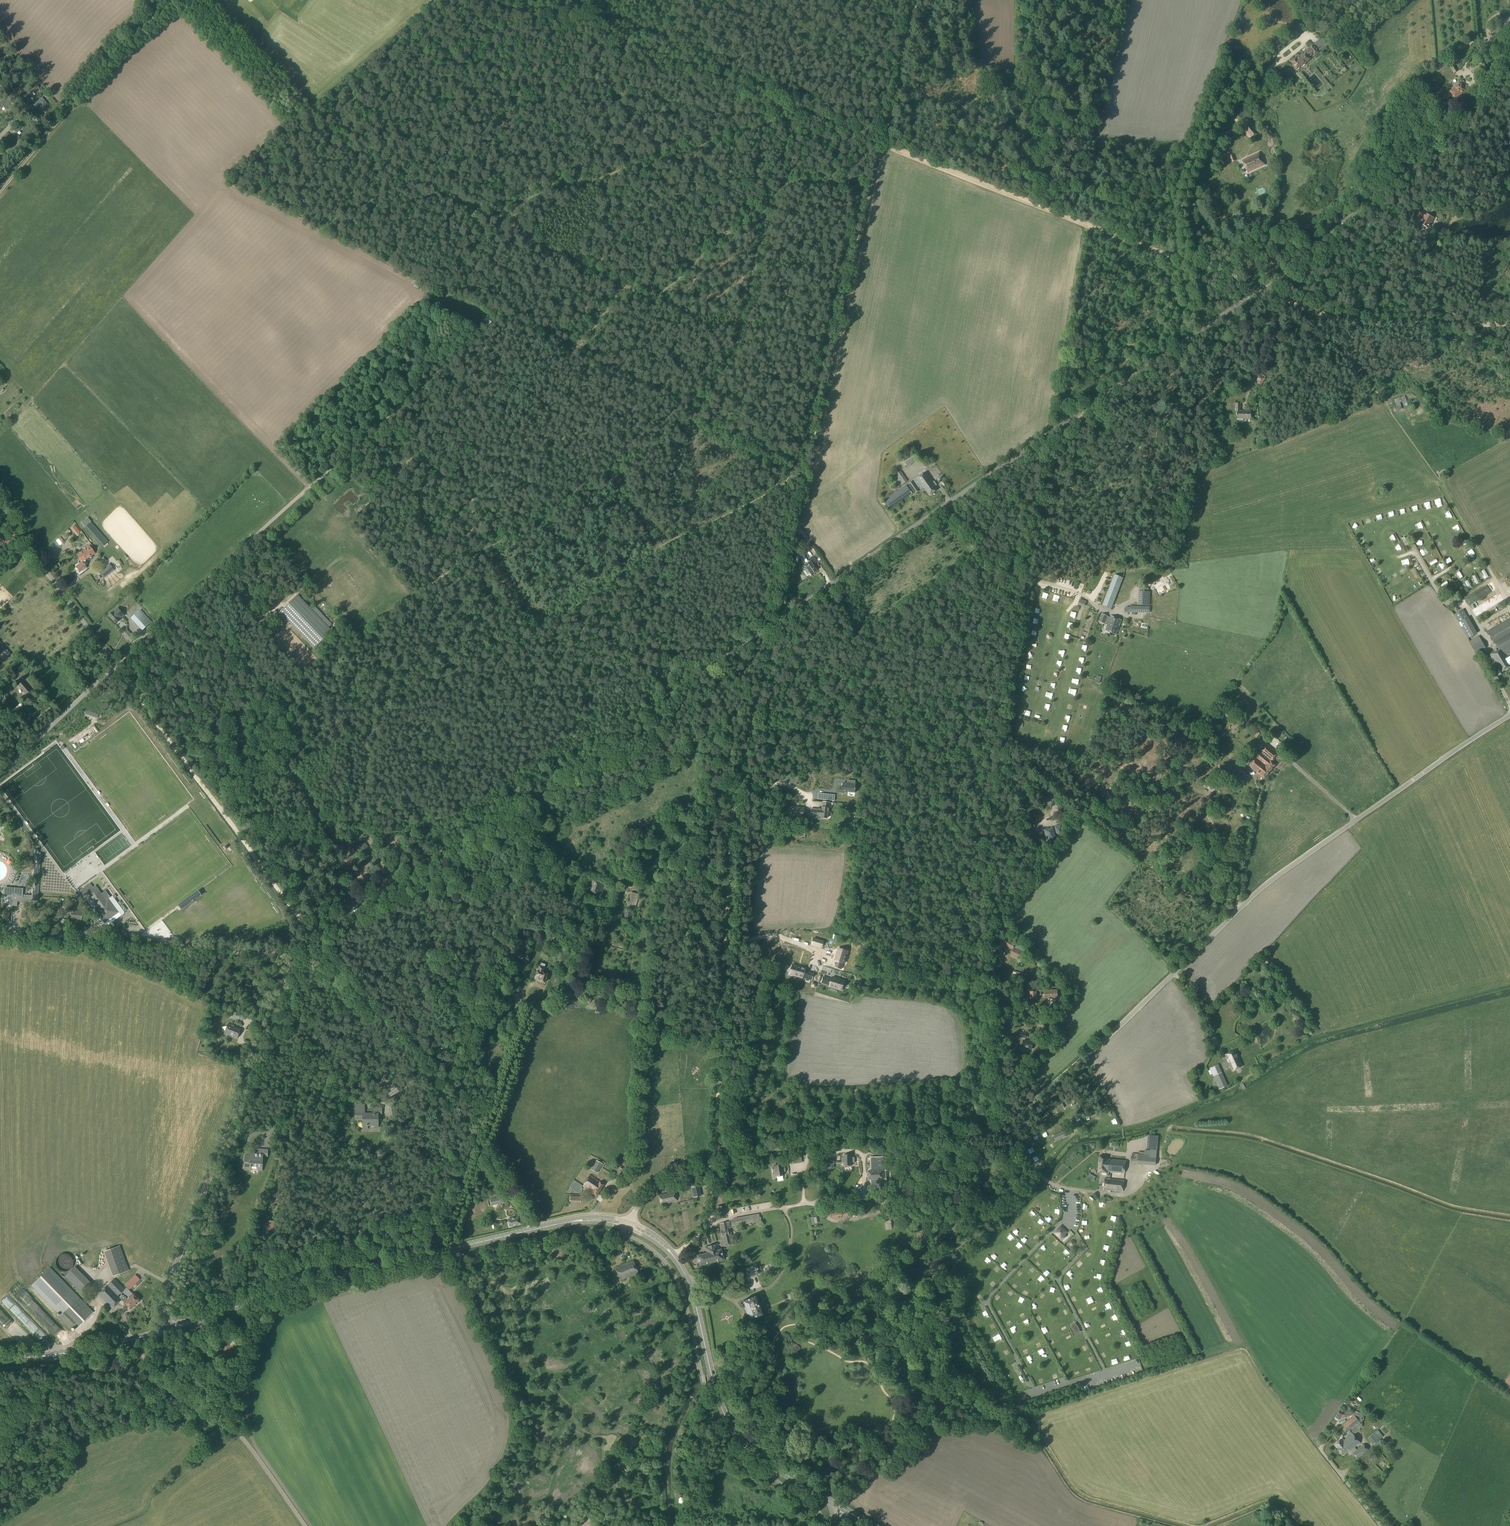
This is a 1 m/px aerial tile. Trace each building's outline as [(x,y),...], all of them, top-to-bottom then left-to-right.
[(1320,49),(1316,43),(1313,46),(1313,45),(1308,49),(1309,50),(1308,51),(1309,52),(1308,52),(1306,51),(1298,57),(1297,56),(1295,58),(1296,59),(1292,62),(1293,64),(1293,65),(1297,69),(1309,60),(1308,59),(1314,55),(1315,56),(1318,53),(1317,51),(1320,49)] [(1475,76),(1482,71),(1479,66),(1472,70),(1475,76)] [(1313,80),(1320,89),(1325,85),(1317,76),(1313,80)] [(1466,91),(1461,84),(1455,88),(1448,92),(1454,100),(1460,97),(1459,96),(1466,91)] [(37,85),(30,90),(33,94),(40,88),(37,85)] [(1259,133),(1251,123),(1250,124),(1249,124),(1243,129),(1242,131),(1250,140),(1252,139),(1252,140),(1258,135),(1258,134),(1259,133)] [(1260,161),(1259,158),(1262,156),(1260,152),(1242,160),(1247,173),(1266,165),(1264,160),(1260,161)] [(1434,218),(1428,216),(1429,214),(1418,210),(1416,216),(1419,217),(1420,217),(1422,218),(1422,220),(1421,220),(1421,221),(1421,222),(1420,225),(1421,225),(1421,226),(1422,227),(1423,226),(1428,229),(1429,228),(1430,226),(1430,225),(1431,222),(1432,223),(1434,218)] [(487,327),(493,320),(487,316),(482,323),(487,327)] [(1261,385),(1266,377),(1262,374),(1257,383),(1261,385)] [(1398,410),(1402,409),(1398,398),(1394,399),(1398,410)] [(1251,419),(1251,411),(1240,411),(1240,403),(1235,403),(1235,412),(1237,412),(1237,419),(1251,419)] [(908,467),(918,460),(910,450),(900,457),(903,460),(900,462),(904,468),(907,466),(908,467)] [(899,472),(896,468),(892,471),(895,475),(889,479),(897,489),(908,481),(901,471),(899,472)] [(937,490),(932,483),(933,482),(926,472),(908,484),(915,494),(924,488),(929,495),(930,495),(931,495),(932,494),(932,493),(937,490)] [(889,509),(912,494),(906,485),(884,501),(889,509)] [(1446,514),(1449,521),(1455,518),(1451,512),(1446,514)] [(88,516),(82,522),(85,525),(91,520),(88,516)] [(102,547),(108,542),(90,522),(84,527),(102,547)] [(76,524),(71,527),(76,534),(81,531),(76,524)] [(798,537),(801,541),(807,537),(800,528),(798,537)] [(60,546),(64,542),(60,537),(56,540),(60,546)] [(83,555),(86,559),(94,553),(89,546),(77,556),(79,559),(83,555)] [(84,560),(86,559),(83,555),(79,559),(82,562),(75,567),(79,572),(82,570),(83,570),(86,568),(85,566),(87,564),(84,560)] [(811,575),(816,571),(812,565),(818,561),(814,556),(808,560),(810,562),(804,566),(811,575)] [(103,567),(109,561),(105,557),(99,562),(103,567)] [(103,579),(114,570),(109,564),(98,572),(103,579)] [(1121,582),(1113,579),(1102,608),(1110,611),(1121,582)] [(1484,589),(1473,595),(1477,601),(1487,595),(1484,589)] [(1150,605),(1150,591),(1142,591),(1142,600),(1138,600),(1138,605),(1150,605)] [(332,631),(297,595),(279,612),(276,615),(286,626),(290,623),(314,648),(332,631)] [(1488,606),(1498,602),(1496,598),(1486,601),(1488,606)] [(124,615),(117,608),(113,612),(112,612),(109,616),(116,623),(119,620),(119,619),(124,615)] [(1463,609),(1454,615),(1459,624),(1468,619),(1463,609)] [(142,631),(151,622),(140,610),(131,618),(142,631)] [(1111,618),(1108,617),(1108,616),(1102,614),(1099,622),(1108,625),(1106,631),(1116,635),(1122,620),(1111,616),(1111,618)] [(1487,631),(1497,649),(1498,648),(1499,650),(1500,649),(1507,655),(1509,654),(1509,618),(1487,631)] [(1477,653),(1485,648),(1478,636),(1469,642),(1477,653)] [(3,646),(3,645),(0,641),(0,652),(2,654),(2,653),(6,658),(10,654),(3,646)] [(1507,655),(1500,649),(1499,650),(1498,648),(1497,649),(1488,654),(1496,668),(1498,667),(1501,672),(1509,667),(1509,654),(1507,655)] [(26,694),(30,691),(20,679),(16,682),(26,694)] [(35,724),(51,711),(49,708),(33,721),(35,724)] [(1260,731),(1256,736),(1260,739),(1264,735),(1260,731)] [(1264,778),(1275,764),(1271,761),(1278,753),(1267,744),(1249,766),(1264,778)] [(1236,794),(1249,777),(1237,767),(1232,774),(1240,781),(1232,791),(1236,794)] [(843,783),(842,792),(855,793),(855,790),(856,790),(856,788),(855,788),(856,784),(855,784),(855,781),(848,780),(848,783),(843,783)] [(814,810),(814,817),(816,817),(816,816),(821,817),(821,819),(826,819),(827,813),(828,813),(829,803),(822,802),(822,810),(817,809),(817,811),(814,810)] [(1047,839),(1053,837),(1054,836),(1052,829),(1045,830),(1047,839)] [(40,864),(40,853),(38,853),(38,850),(35,850),(34,857),(36,857),(36,864),(36,867),(34,867),(33,879),(35,880),(34,890),(32,890),(32,896),(24,895),(22,895),(22,900),(22,901),(26,901),(26,902),(37,903),(37,898),(38,896),(40,864)] [(600,895),(603,884),(592,881),(589,892),(600,895)] [(93,888),(89,883),(79,891),(83,897),(87,894),(96,907),(94,909),(104,923),(119,913),(108,899),(110,897),(105,891),(101,894),(99,891),(95,886),(93,888)] [(21,900),(22,901),(22,900),(23,888),(4,887),(3,896),(8,896),(13,896),(13,906),(16,906),(17,902),(17,900),(21,900)] [(178,905),(181,910),(201,895),(198,890),(178,905)] [(635,908),(639,895),(631,892),(627,906),(635,908)] [(3,896),(2,896),(2,903),(7,904),(7,905),(13,906),(13,896),(8,896),(3,896)] [(113,896),(110,898),(123,915),(126,913),(113,896)] [(81,920),(82,911),(68,910),(69,908),(65,908),(64,913),(71,914),(71,919),(75,919),(75,920),(78,920),(78,919),(81,920)] [(630,921),(632,913),(625,911),(623,919),(630,921)] [(823,942),(813,939),(811,945),(821,947),(823,942)] [(838,948),(834,961),(837,962),(835,968),(841,970),(843,964),(844,964),(848,952),(838,948)] [(1022,959),(1024,954),(1014,949),(1012,955),(1022,959)] [(543,972),(544,967),(545,964),(541,963),(540,966),(538,971),(535,979),(540,980),(539,981),(545,982),(548,974),(543,972)] [(792,964),(788,975),(802,979),(802,978),(811,981),(814,973),(805,971),(806,968),(792,964)] [(823,976),(821,984),(830,986),(830,987),(831,987),(832,987),(843,990),(846,980),(846,979),(834,976),(833,979),(823,976)] [(239,1019),(241,1013),(231,1010),(229,1015),(239,1019)] [(238,1038),(241,1029),(234,1027),(234,1026),(228,1023),(224,1034),(230,1036),(231,1035),(238,1038)] [(1032,1049),(1033,1042),(1023,1040),(1022,1047),(1029,1048),(1032,1049)] [(1243,1066),(1236,1050),(1225,1055),(1227,1059),(1228,1059),(1233,1070),(1243,1066)] [(1219,1090),(1228,1086),(1218,1065),(1209,1069),(1219,1090)] [(365,1113),(365,1104),(355,1104),(355,1119),(363,1119),(363,1129),(368,1129),(368,1125),(374,1125),(374,1124),(377,1124),(377,1128),(379,1128),(379,1115),(382,1115),(382,1107),(374,1107),(374,1113),(365,1113)] [(1056,1140),(1068,1135),(1066,1131),(1054,1136),(1056,1140)] [(1158,1136),(1148,1135),(1146,1149),(1157,1150),(1158,1136)] [(267,1156),(268,1150),(259,1149),(259,1153),(251,1152),(251,1155),(246,1155),(245,1169),(250,1170),(251,1166),(262,1167),(263,1156),(267,1156)] [(852,1155),(844,1155),(844,1158),(842,1158),(842,1163),(844,1163),(844,1166),(852,1166),(852,1163),(854,1163),(854,1158),(852,1158),(852,1155)] [(1125,1173),(1126,1160),(1108,1159),(1108,1156),(1100,1155),(1098,1172),(1106,1173),(1106,1174),(1107,1175),(1107,1176),(1108,1176),(1109,1172),(1125,1173)] [(887,1170),(887,1157),(871,1157),(871,1170),(868,1170),(868,1180),(871,1180),(871,1193),(887,1193),(887,1180),(884,1180),(884,1170),(887,1170)] [(823,1168),(827,1168),(827,1164),(834,1164),(834,1158),(823,1158),(823,1168)] [(600,1169),(603,1164),(596,1160),(593,1166),(591,1170),(597,1173),(599,1169),(600,1169)] [(782,1164),(773,1166),(774,1168),(772,1168),(773,1174),(775,1174),(775,1177),(784,1175),(783,1172),(785,1172),(785,1167),(782,1167),(782,1164)] [(623,1168),(619,1165),(618,1167),(617,1166),(613,1173),(618,1176),(623,1170),(622,1169),(623,1168)] [(592,1188),(599,1192),(604,1184),(600,1181),(600,1182),(589,1175),(583,1186),(590,1190),(592,1188)] [(1123,1192),(1124,1180),(1110,1178),(1107,1178),(1105,1178),(1104,1190),(1123,1192)] [(693,1198),(701,1196),(699,1185),(691,1187),(693,1198)] [(596,1196),(599,1192),(592,1188),(590,1190),(592,1192),(591,1193),(596,1196)] [(661,1205),(676,1201),(674,1192),(659,1195),(661,1205)] [(492,1205),(504,1203),(503,1196),(490,1199),(492,1205)] [(718,1218),(726,1218),(725,1206),(717,1207),(718,1218)] [(832,1217),(858,1214),(857,1207),(831,1210),(832,1217)] [(759,1217),(759,1214),(735,1218),(735,1219),(732,1219),(732,1220),(730,1220),(732,1227),(761,1222),(760,1217),(759,1217)] [(509,1227),(520,1224),(518,1217),(508,1219),(509,1227)] [(273,1231),(274,1221),(267,1220),(266,1230),(273,1231)] [(724,1246),(733,1244),(729,1222),(719,1223),(724,1246)] [(1061,1240),(1068,1232),(1061,1225),(1053,1233),(1061,1240)] [(714,1245),(718,1261),(724,1259),(721,1249),(719,1250),(718,1244),(714,1245)] [(700,1265),(718,1261),(714,1245),(705,1247),(706,1253),(697,1255),(700,1265)] [(112,1276),(128,1270),(119,1246),(104,1251),(112,1276)] [(64,1272),(66,1271),(67,1271),(68,1271),(69,1270),(70,1269),(71,1268),(72,1267),(72,1266),(73,1265),(73,1263),(73,1262),(73,1261),(73,1259),(72,1258),(71,1257),(70,1256),(69,1255),(68,1255),(67,1254),(66,1254),(64,1253),(63,1254),(62,1254),(61,1254),(59,1255),(58,1256),(57,1256),(57,1257),(56,1259),(55,1260),(55,1261),(55,1263),(55,1264),(55,1265),(56,1266),(56,1268),(57,1269),(58,1269),(59,1270),(60,1271),(62,1271),(63,1272),(64,1272)] [(621,1280),(638,1273),(633,1260),(615,1268),(621,1280)] [(749,1279),(757,1275),(760,1273),(756,1264),(742,1270),(745,1279),(748,1278),(749,1279)] [(93,1312),(50,1267),(31,1286),(60,1316),(58,1318),(69,1329),(73,1325),(76,1328),(93,1312)] [(82,1294),(91,1285),(74,1267),(64,1277),(82,1294)] [(129,1290),(139,1279),(135,1275),(124,1285),(129,1290)] [(129,1302),(126,1299),(126,1300),(125,1299),(126,1298),(123,1295),(122,1296),(121,1295),(119,1297),(117,1296),(124,1289),(114,1278),(107,1285),(106,1285),(97,1294),(111,1309),(121,1299),(130,1309),(131,1308),(132,1308),(133,1307),(133,1306),(134,1305),(130,1301),(129,1302)] [(130,1301),(134,1305),(136,1304),(137,1304),(138,1303),(138,1302),(139,1301),(128,1290),(125,1293),(129,1297),(126,1299),(129,1302),(130,1301)] [(29,1292),(21,1298),(29,1306),(36,1300),(29,1292)] [(762,1314),(755,1296),(743,1301),(745,1307),(744,1307),(746,1311),(747,1314),(748,1314),(750,1319),(762,1314)] [(36,1311),(41,1304),(37,1300),(31,1307),(36,1311)] [(26,1322),(29,1318),(19,1308),(16,1311),(26,1322)] [(985,1316),(989,1322),(993,1319),(990,1314),(985,1316)] [(1075,1322),(1070,1326),(1073,1330),(1074,1334),(1080,1332),(1079,1328),(1078,1326),(1075,1322)] [(547,1351),(552,1342),(542,1337),(538,1345),(540,1346),(538,1351),(545,1354),(546,1351),(547,1351)] [(1338,1421),(1343,1414),(1338,1411),(1334,1418),(1338,1421)] [(1362,1419),(1356,1414),(1342,1425),(1347,1432),(1362,1419)] [(1383,1436),(1378,1430),(1368,1438),(1373,1445),(1383,1436)] [(1360,1443),(1352,1433),(1344,1440),(1343,1439),(1342,1440),(1341,1439),(1334,1445),(1340,1452),(1340,1453),(1341,1454),(1342,1454),(1343,1455),(1350,1449),(1351,1450),(1354,1447),(1360,1443)] [(1354,1447),(1351,1450),(1357,1459),(1368,1450),(1363,1445),(1357,1450),(1354,1447)]
